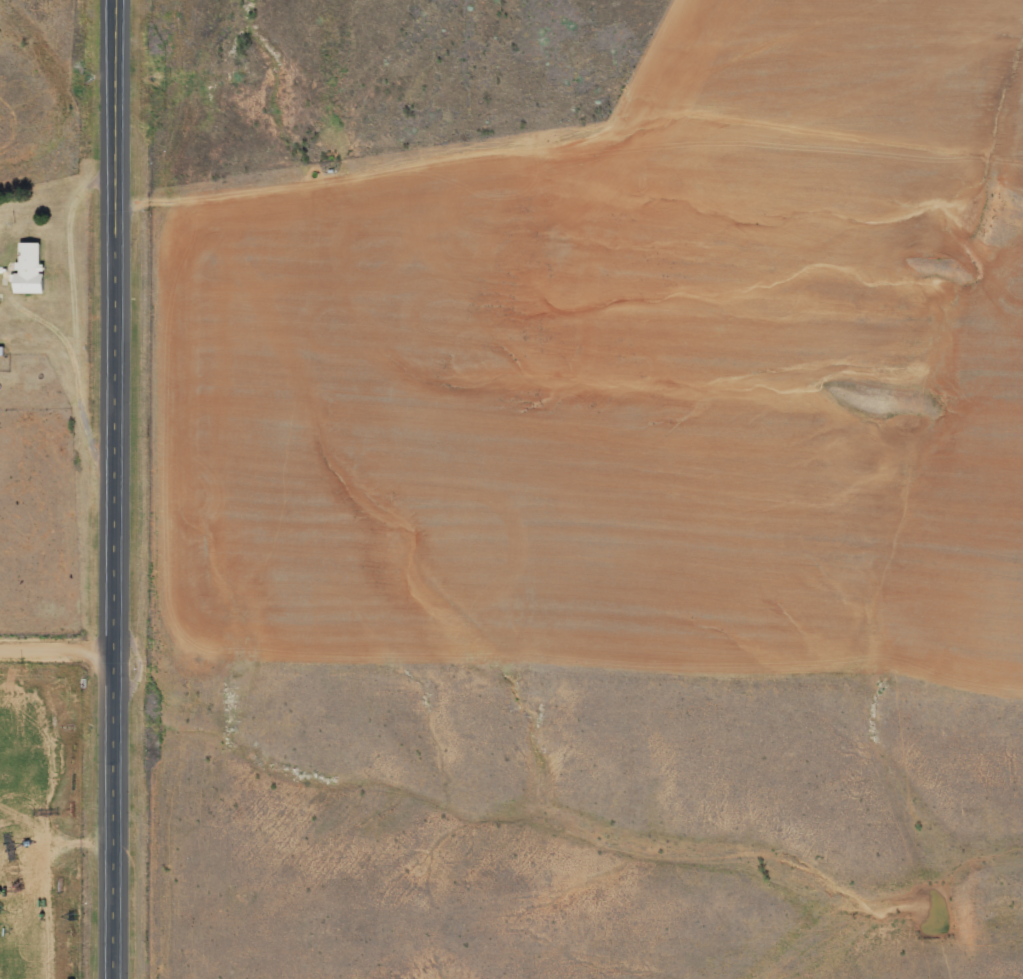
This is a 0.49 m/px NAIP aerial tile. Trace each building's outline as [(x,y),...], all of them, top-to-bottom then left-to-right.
[(16,295),(43,295),(43,245),(16,245),(16,295)]
